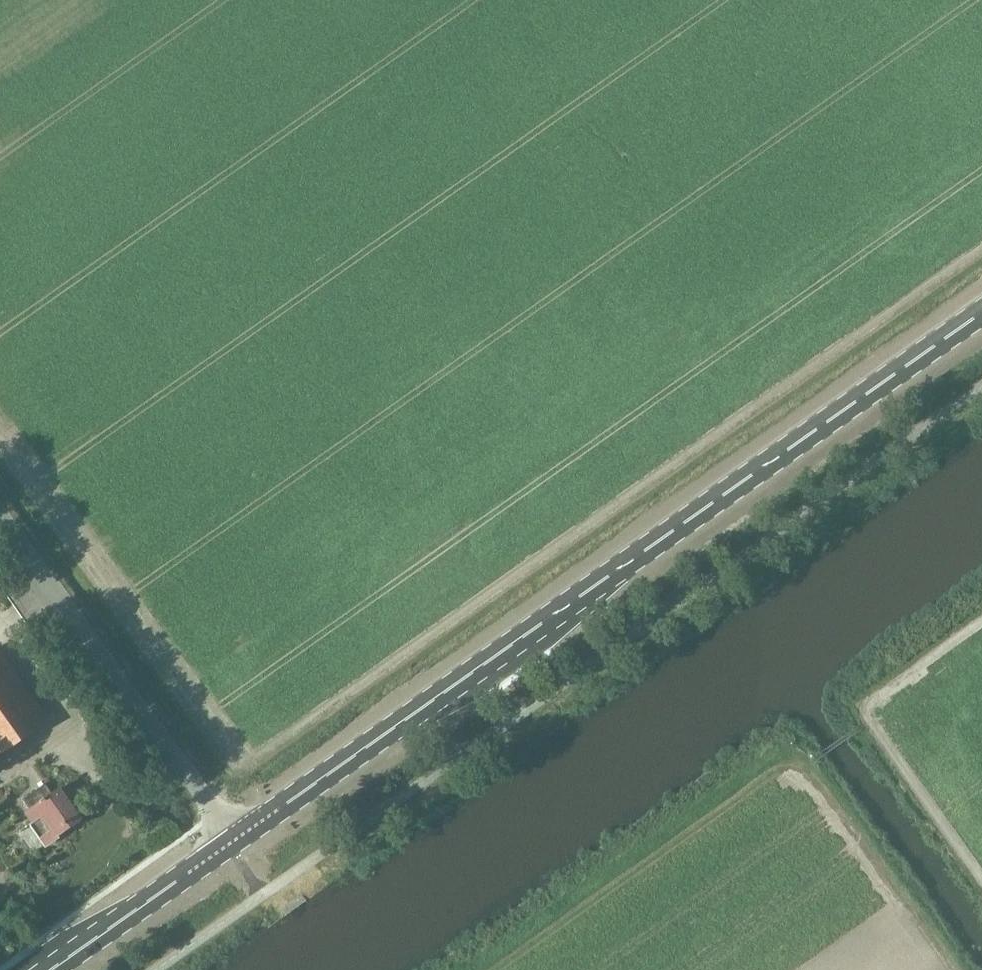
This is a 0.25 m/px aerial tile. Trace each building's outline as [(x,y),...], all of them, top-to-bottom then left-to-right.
[(47,721),(0,653),(0,754),(47,721)] [(74,702),(82,696),(74,684),(65,690),(74,702)] [(46,844),(80,820),(58,789),(51,794),(44,784),(21,800),(28,810),(24,813),(46,844)]
